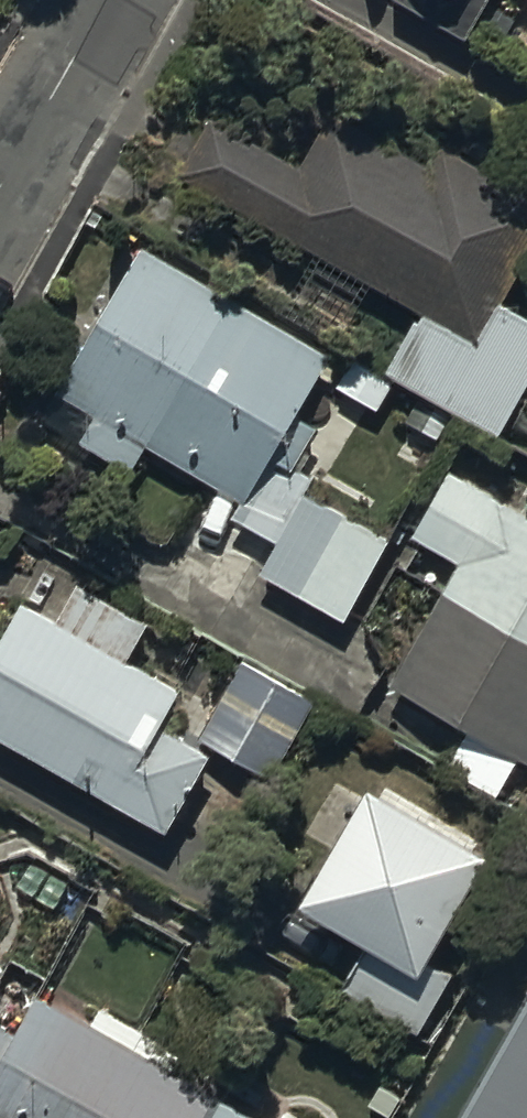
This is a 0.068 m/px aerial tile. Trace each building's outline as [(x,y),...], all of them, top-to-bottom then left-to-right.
[(387,1),(458,41),(480,0),(387,0),(387,1)] [(181,185),(426,323),(392,384),(421,400),(407,425),(440,443),(453,420),(498,446),(526,395),(526,326),(506,313),(526,275),(526,158),(518,152),(501,183),(443,151),(431,173),(333,118),(302,173),(215,124),(181,185)] [(333,361),(148,253),(44,431),(132,482),(149,453),(247,509),(333,361)] [(453,473),(414,540),(468,572),(393,700),(469,745),(449,779),(503,811),(526,770),(526,517),(453,473)] [(304,500),(258,581),(347,632),(394,551),(304,500)] [(28,608),(0,658),(0,747),(174,844),(217,767),(164,738),(183,704),(132,675),(156,633),(79,590),(59,626),(28,608)] [(241,667),(198,743),(278,788),(321,712),(241,667)] [(494,869),(368,802),(306,920),(366,952),(344,994),(422,1035),(449,985),(436,978),(494,869)] [(459,1117),(526,1117),(526,1004),(459,1117)] [(0,1085),(0,1117),(241,1117),(173,1078),(183,1062),(103,1016),(92,1035),(42,1006),(19,1045),(0,1085)] [(19,1045),(0,1034),(0,1085),(19,1045)]
